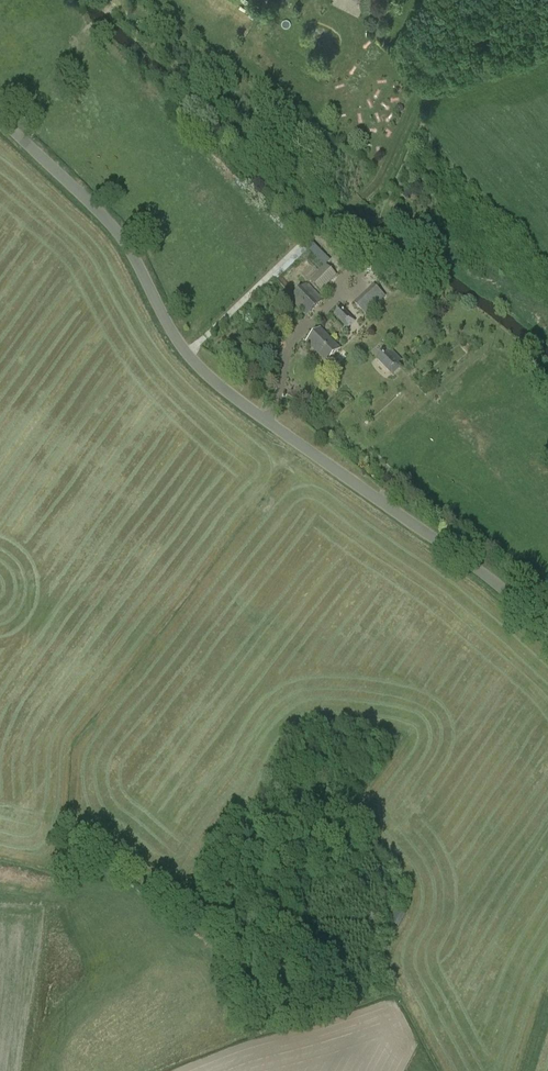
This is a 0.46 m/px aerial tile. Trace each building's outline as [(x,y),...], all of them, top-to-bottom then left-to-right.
[(325,264),(309,280),(319,291),(336,276),(325,264)] [(290,300),(307,317),(323,300),(307,283),(290,300)] [(385,298),(374,285),(354,303),(366,316),(385,298)] [(334,316),(344,326),(353,318),(342,308),(334,316)] [(321,329),(307,343),(327,363),(340,350),(321,329)] [(402,368),(398,364),(402,360),(389,347),(376,359),(393,377),(402,368)]
